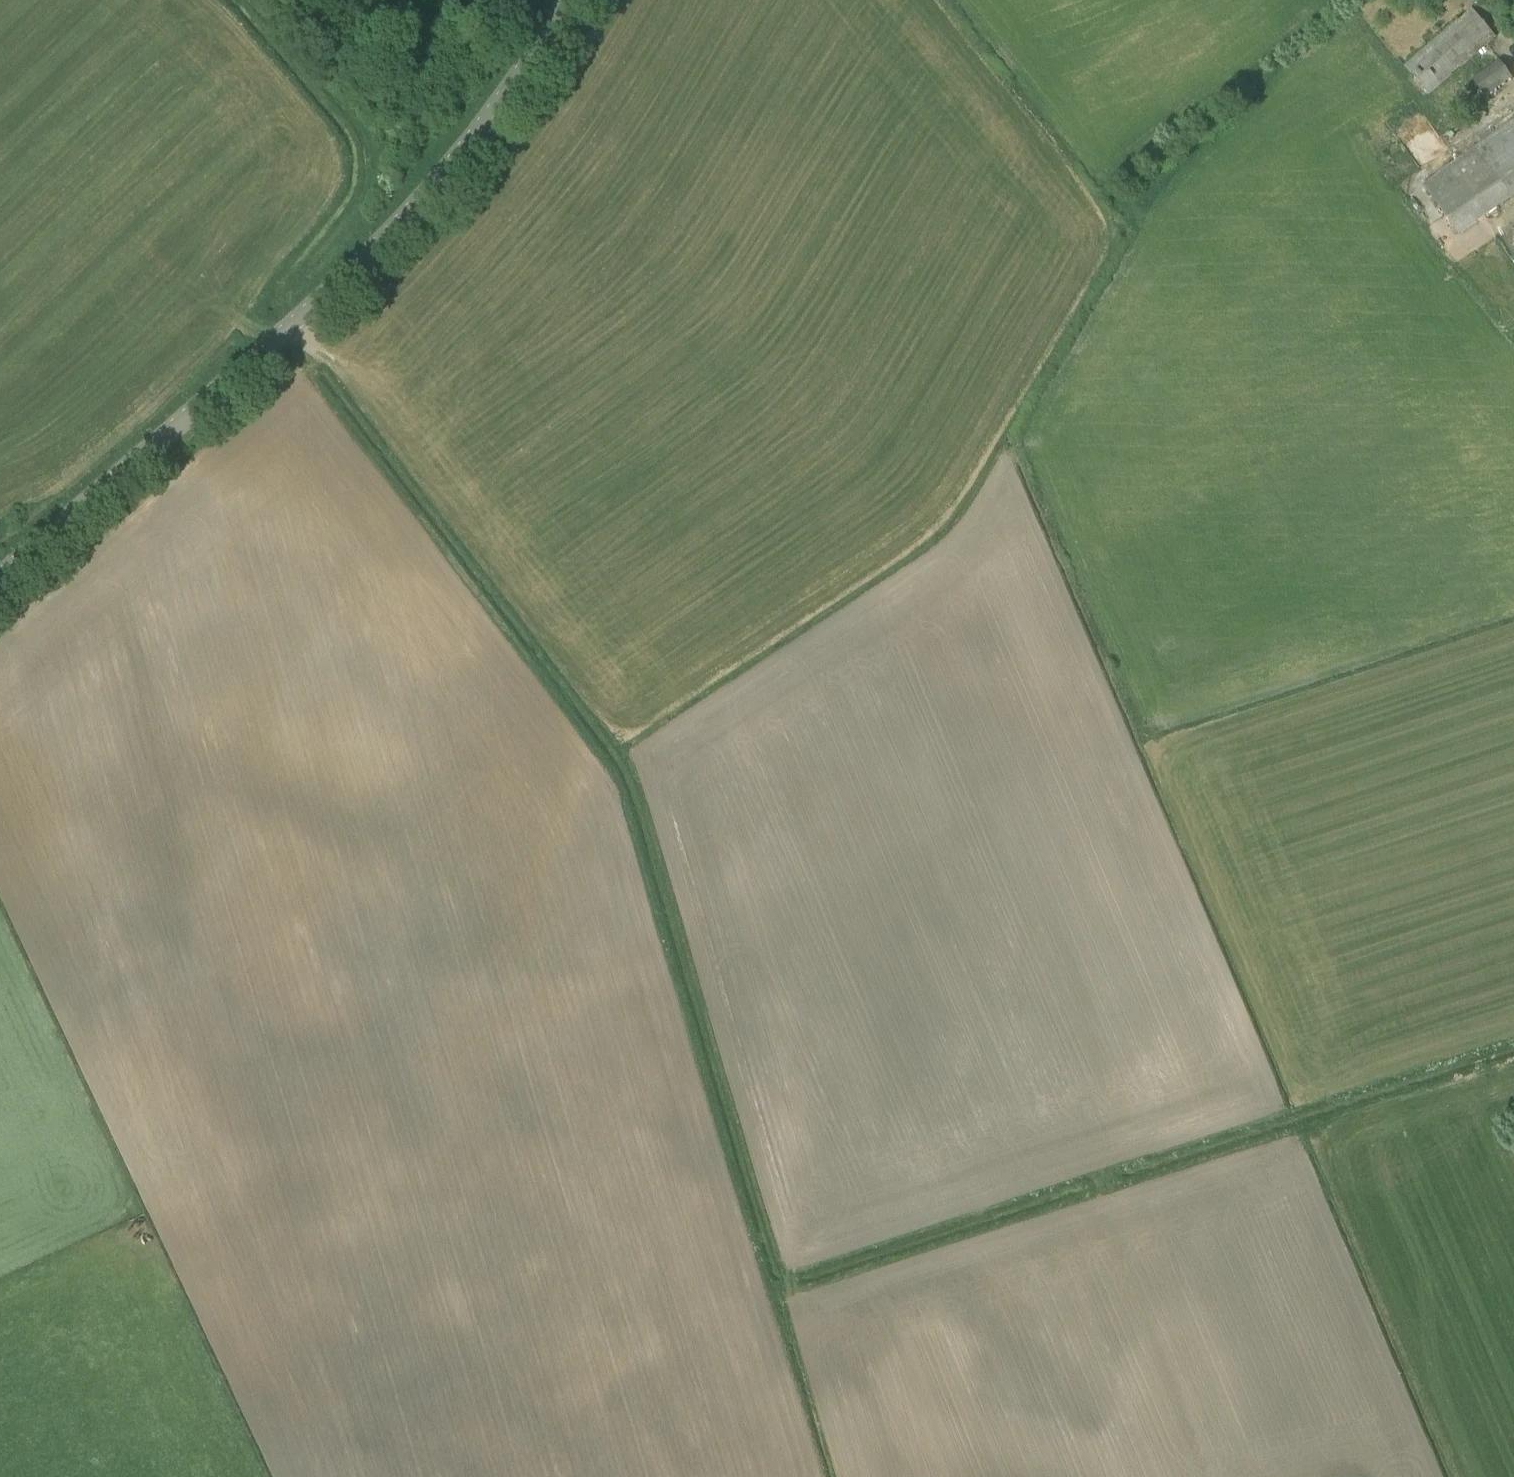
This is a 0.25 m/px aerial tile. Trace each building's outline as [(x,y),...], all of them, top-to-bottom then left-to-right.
[(1496,38),(1471,9),(1405,66),(1429,95),(1496,38)] [(1485,96),(1512,77),(1499,60),(1472,79),(1485,96)] [(1513,196),(1513,118),(1422,185),(1458,236),(1513,196)]
